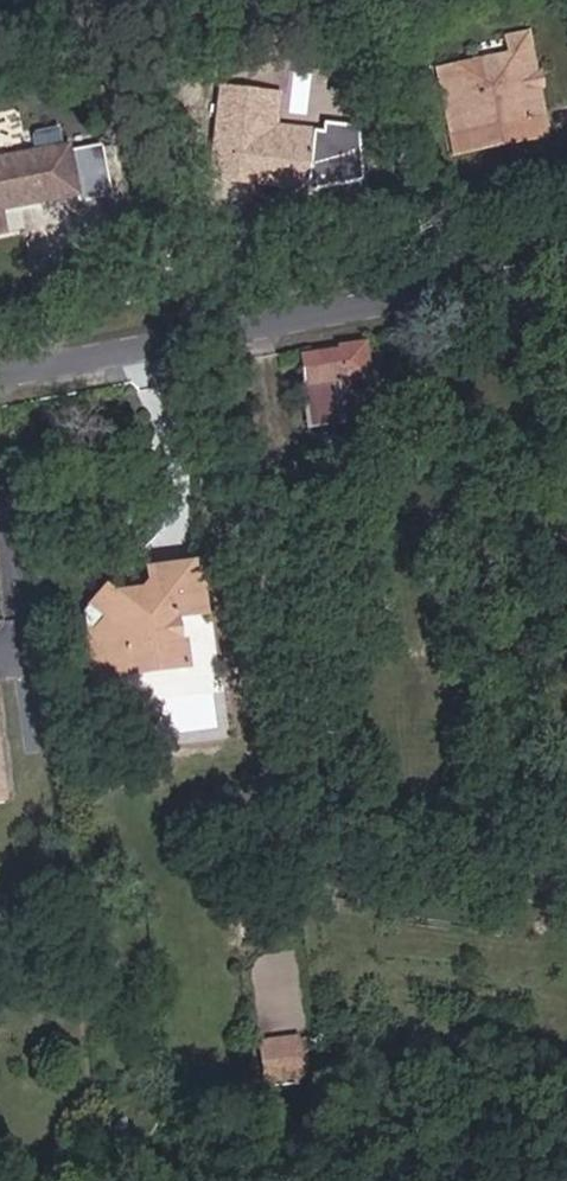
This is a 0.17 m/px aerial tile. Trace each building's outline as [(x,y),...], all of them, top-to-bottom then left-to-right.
[(544,104),(535,67),(559,62),(550,21),(528,27),(531,46),(463,61),(481,137),(566,116),(566,100),(544,104)] [(566,100),(566,97),(559,62),(535,67),(544,104),(566,100)] [(235,171),(325,183),(330,141),(283,136),(287,88),(243,85),(235,171)] [(73,141),(0,154),(0,225),(37,220),(34,197),(82,188),(73,141)] [(339,351),(298,358),(306,415),(373,404),(363,342),(339,346),(339,351)] [(189,625),(181,571),(128,578),(129,594),(119,604),(119,609),(97,609),(80,595),(67,615),(69,686),(105,686),(132,661),(164,659),(162,627),(189,625)] [(132,661),(105,686),(174,677),(172,658),(164,659),(132,661)] [(9,794),(7,779),(0,779),(0,794),(9,794)] [(304,1033),(260,1034),(260,1081),(305,1081),(304,1033)]
